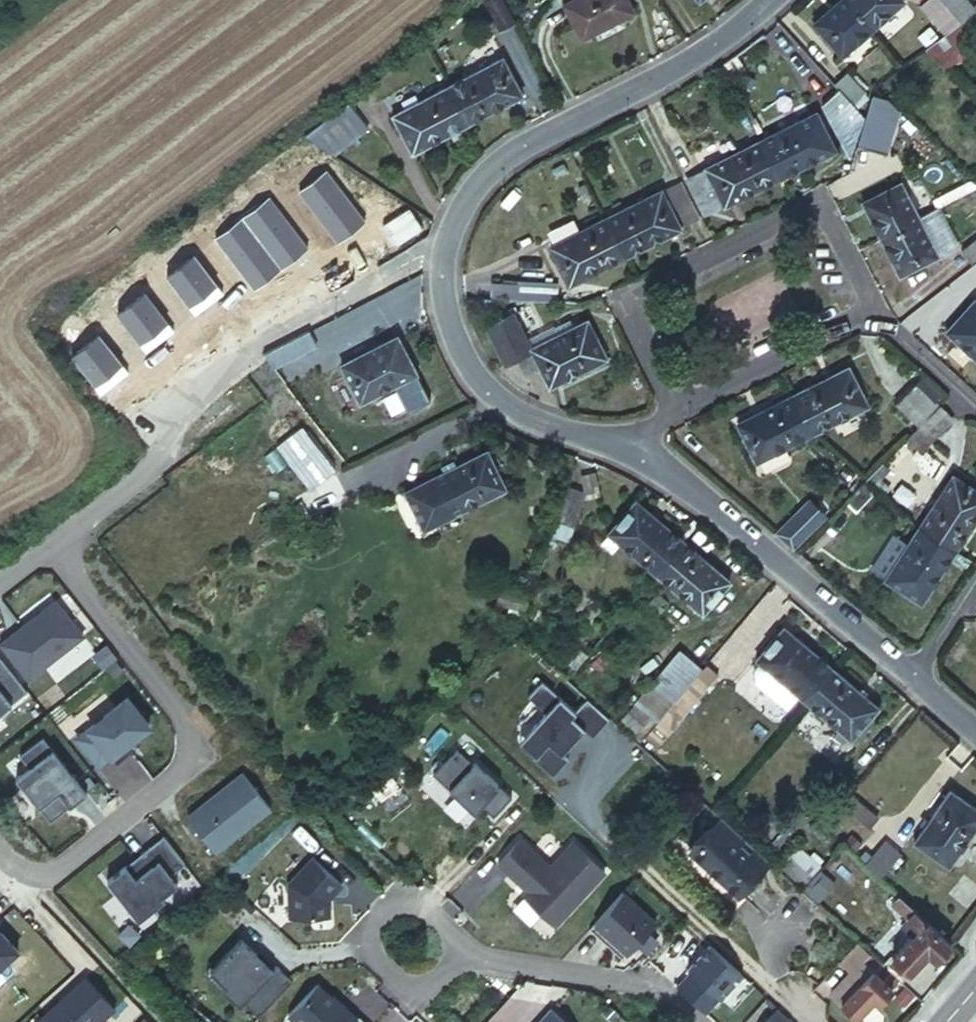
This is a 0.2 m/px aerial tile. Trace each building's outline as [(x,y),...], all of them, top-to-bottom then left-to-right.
[(500,0),(487,0),(482,2),(497,30),(511,23),(500,0)] [(624,0),(573,0),(562,6),(578,38),(629,12),(624,0)] [(871,28),(845,0),(839,0),(813,23),(840,54),(871,28)] [(871,28),(900,1),(899,0),(845,0),(871,28)] [(946,32),(958,23),(938,0),(921,0),(919,2),(946,32)] [(974,11),(965,0),(938,0),(958,23),(974,11)] [(974,11),(958,23),(946,32),(923,49),(947,73),(969,51),(956,39),(975,25),(975,10),(974,11)] [(445,87),(465,125),(521,96),(502,58),(445,87)] [(863,90),(847,72),(836,83),(852,100),(863,90)] [(411,152),(465,125),(445,87),(391,114),(411,152)] [(300,135),(330,154),(362,128),(343,103),(300,135)] [(816,111),(825,130),(842,122),(833,103),(816,111)] [(760,140),(780,178),(835,149),(825,130),(816,111),(760,140)] [(864,117),(856,146),(886,155),(893,128),(888,119),(865,112),(864,117)] [(723,206),(780,178),(760,140),(687,176),(702,206),(719,197),(723,206)] [(282,149),(252,171),(298,202),(324,163),(320,160),(321,158),(300,144),(291,156),(282,149)] [(325,220),(344,191),(333,183),(339,173),(324,163),(298,202),(312,211),(307,220),(316,226),(322,218),(325,220)] [(679,181),(604,218),(623,256),(699,218),(679,181)] [(880,238),(917,220),(899,184),(863,202),(880,238)] [(352,238),(378,200),(361,188),(354,198),(344,191),(325,220),(352,238)] [(706,214),(723,206),(719,197),(702,206),(706,214)] [(419,228),(378,200),(352,238),(381,257),(392,241),(400,246),(413,237),(419,228)] [(623,256),(604,218),(549,247),(568,284),(623,256)] [(935,256),(917,220),(880,238),(898,274),(935,256)] [(204,221),(188,233),(216,270),(242,250),(221,222),(211,231),(204,221)] [(170,262),(192,290),(193,288),(198,294),(208,286),(203,280),(216,270),(188,233),(172,245),(179,255),(170,262)] [(960,249),(971,262),(975,257),(975,237),(960,249)] [(144,281),(166,309),(177,300),(182,306),(192,297),(188,292),(192,290),(170,262),(144,281)] [(134,290),(119,301),(140,329),(166,309),(144,281),(137,272),(126,280),(134,290)] [(488,273),(486,286),(548,297),(550,279),(515,273),(514,277),(488,273)] [(974,300),(946,331),(975,358),(975,301),(974,300)] [(93,321),(114,349),(140,329),(119,301),(107,310),(100,301),(86,312),(93,321)] [(515,306),(485,320),(502,359),(516,353),(523,371),(539,365),(548,384),(605,360),(587,320),(558,334),(554,325),(527,337),(520,319),(537,312),(532,301),(515,306)] [(87,369),(114,349),(93,321),(66,341),(87,369)] [(263,356),(267,363),(271,369),(313,347),(306,334),(263,356)] [(415,375),(395,337),(340,365),(358,403),(415,375)] [(848,368),(791,395),(810,433),(865,405),(848,368)] [(919,423),(938,406),(915,381),(896,399),(919,423)] [(127,404),(112,386),(101,395),(116,414),(127,404)] [(810,433),(791,395),(735,424),(754,461),(810,433)] [(951,419),(938,406),(919,423),(906,435),(918,449),(951,419)] [(301,428),(275,448),(308,491),(334,472),(301,428)] [(505,490),(486,452),(410,490),(429,528),(505,490)] [(874,466),(862,478),(878,492),(889,481),(874,466)] [(591,481),(572,474),(562,504),(581,510),(591,481)] [(953,551),(975,516),(975,492),(953,476),(918,527),(953,551)] [(878,492),(862,478),(845,497),(856,508),(860,503),(868,510),(882,495),(878,492)] [(804,491),(794,502),(811,517),(821,506),(804,491)] [(655,575),(682,542),(634,502),(607,534),(655,575)] [(771,529),(788,544),(811,517),(794,502),(771,529)] [(906,517),(871,571),(884,579),(918,527),(906,517)] [(919,603),(953,551),(918,527),(884,579),(919,603)] [(729,582),(682,542),(655,575),(701,614),(729,582)] [(0,642),(0,648),(25,680),(80,636),(52,601),(36,613),(38,615),(27,623),(26,622),(0,642)] [(801,699),(829,668),(782,628),(755,660),(801,699)] [(700,669),(678,650),(636,700),(658,719),(664,711),(700,669)] [(0,663),(0,711),(25,692),(0,663)] [(664,711),(676,721),(715,675),(703,666),(700,669),(664,711)] [(876,709),(829,668),(801,699),(836,729),(846,738),(849,740),(876,709)] [(125,699),(74,739),(95,767),(123,747),(122,746),(147,727),(125,699)] [(658,719),(636,700),(615,724),(637,744),(658,719)] [(637,744),(648,754),(676,721),(664,711),(658,719),(637,744)] [(846,738),(836,729),(832,735),(841,744),(846,738)] [(48,824),(84,795),(39,738),(16,756),(26,768),(13,779),(48,824)] [(452,749),(430,774),(472,812),(479,805),(490,816),(508,796),(471,762),(469,764),(452,749)] [(240,772),(183,816),(210,850),(267,806),(240,772)] [(396,793),(381,774),(364,787),(379,806),(396,793)] [(949,791),(913,842),(947,866),(975,824),(975,810),(949,791)] [(845,814),(869,828),(878,813),(853,799),(845,814)] [(760,867),(712,823),(687,850),(735,893),(760,867)] [(181,863),(160,836),(144,848),(147,852),(125,869),(122,866),(103,881),(134,920),(160,899),(157,896),(173,883),(166,874),(181,863)] [(517,839),(495,863),(517,883),(519,882),(527,889),(525,891),(521,895),(553,924),(602,871),(570,841),(547,866),(517,839)] [(806,856),(795,846),(777,866),(798,885),(807,875),(797,865),(806,856)] [(879,847),(863,864),(878,879),(895,860),(879,847)] [(342,886),(313,859),(289,885),(290,918),(330,917),(329,900),(342,886)] [(806,889),(817,900),(831,884),(820,875),(806,889)] [(519,882),(517,883),(525,891),(527,889),(519,882)] [(592,921),(625,950),(652,920),(620,890),(592,921)] [(933,958),(948,942),(896,895),(890,902),(905,917),(916,927),(909,934),(881,965),(895,978),(898,981),(926,951),(933,958)] [(916,927),(905,917),(899,924),(909,934),(916,927)] [(0,939),(0,960),(11,951),(0,939)] [(877,999),(895,978),(881,965),(855,941),(837,960),(849,970),(829,993),(853,1015),(872,995),(877,999)] [(253,956),(237,942),(206,975),(222,989),(218,993),(235,1008),(238,1005),(253,1019),(287,982),(272,967),(268,971),(253,956)] [(707,942),(669,983),(701,1013),(739,972),(707,942)] [(256,953),(253,956),(268,971),(272,967),(256,953)] [(80,979),(35,1021),(93,1021),(109,1008),(80,979)] [(282,1018),(286,1021),(349,1021),(350,1020),(337,1008),(335,1009),(310,987),(282,1018)] [(774,1008),(761,1021),(784,1021),(786,1020),(774,1008)] [(534,1021),(560,1021),(546,1009),(534,1021)]
